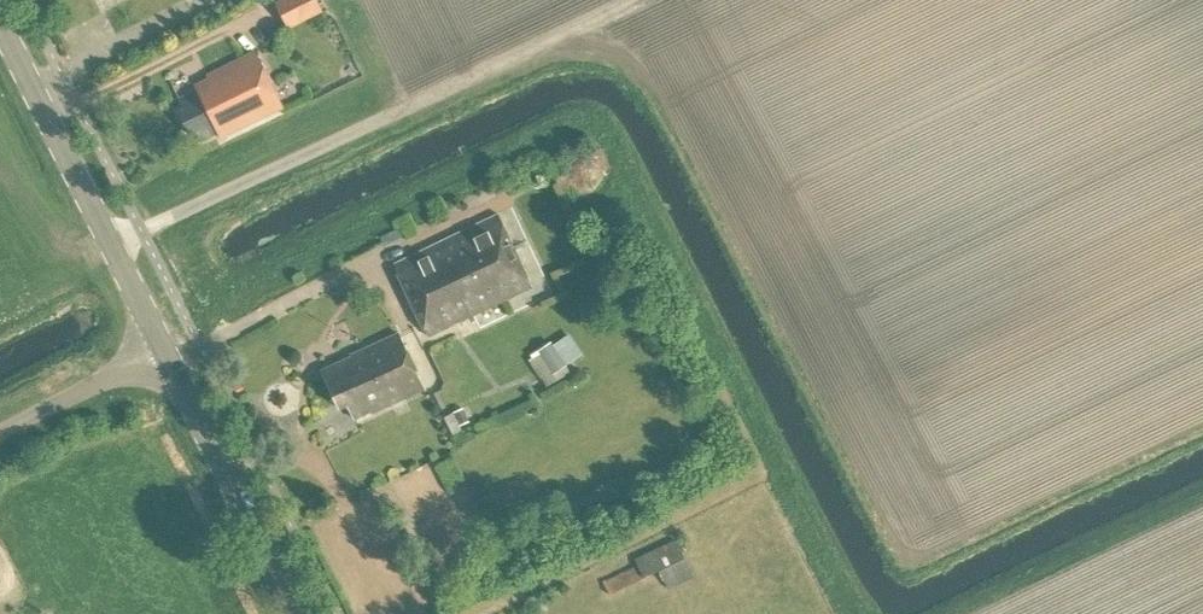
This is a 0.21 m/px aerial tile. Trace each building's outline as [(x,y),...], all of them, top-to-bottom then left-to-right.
[(317,0),(280,0),(274,3),(289,31),(323,13),(317,0)] [(179,99),(184,109),(178,112),(189,135),(195,132),(200,143),(219,134),(222,140),(227,138),(226,136),(282,109),(255,54),(199,82),(198,81),(194,83),(197,90),(179,99)] [(394,266),(428,336),(531,287),(497,216),(394,266)] [(551,385),(578,371),(573,362),(590,354),(577,330),(534,353),(551,385)] [(351,356),(352,358),(322,372),(340,409),(348,405),(354,420),(370,412),(371,414),(425,390),(399,334),(351,356)] [(639,563),(605,580),(612,594),(656,573),(662,570),(671,589),(696,577),(687,558),(677,538),(637,558),(639,563)]
